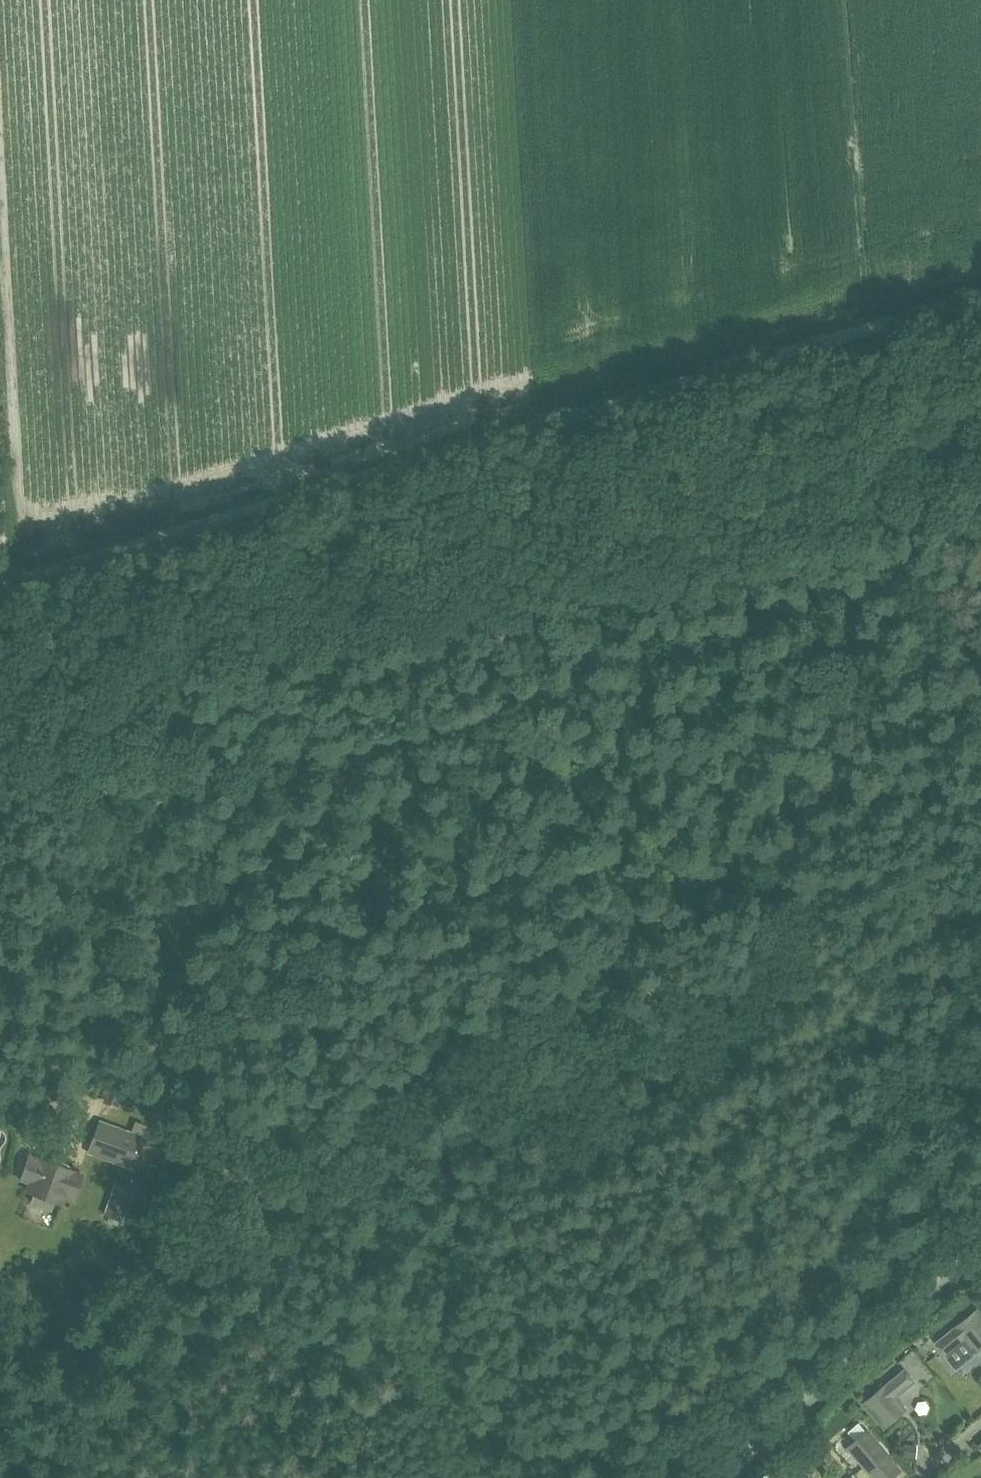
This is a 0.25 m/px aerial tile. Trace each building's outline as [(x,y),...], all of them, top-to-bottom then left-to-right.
[(143,1133),(100,1119),(89,1151),(133,1165),(143,1133)] [(16,1134),(8,1120),(0,1125),(0,1130),(6,1140),(16,1134)] [(74,1197),(82,1171),(29,1153),(20,1178),(29,1181),(26,1190),(62,1202),(64,1194),(74,1197)] [(115,1180),(103,1215),(123,1222),(135,1187),(115,1180)] [(967,1318),(934,1344),(944,1356),(965,1339),(976,1353),(980,1348),(980,1313),(978,1309),(967,1318)] [(908,1410),(903,1404),(897,1396),(916,1381),(905,1368),(863,1403),(884,1429),(901,1415),(908,1410)] [(848,1448),(873,1477),(893,1477),(901,1471),(868,1431),(848,1448)]
